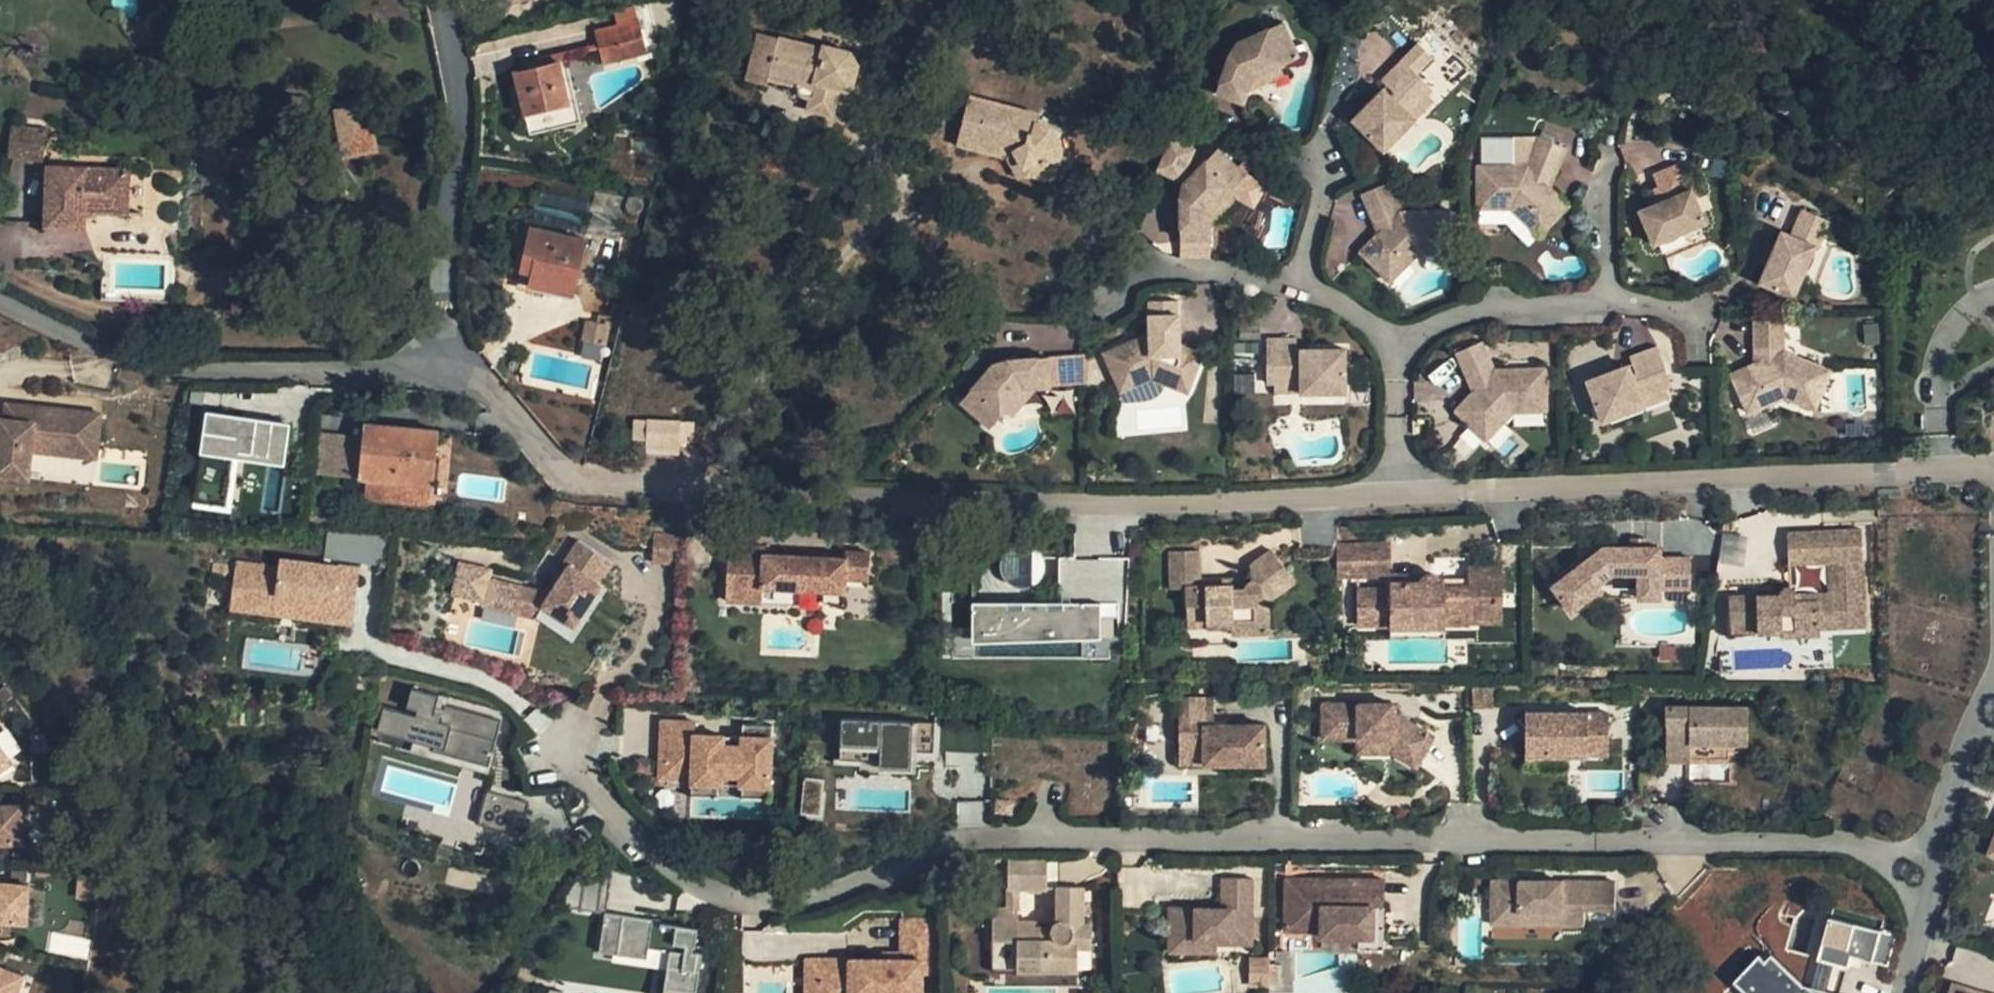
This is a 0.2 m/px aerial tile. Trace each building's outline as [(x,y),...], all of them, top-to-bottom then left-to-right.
[(601,50),(604,49),(626,44),(630,57),(648,51),(640,21),(597,32),(601,50)] [(1242,103),(1246,91),(1251,77),(1279,66),(1298,58),(1282,22),(1236,42),(1229,52),(1213,93),(1242,103)] [(818,49),(761,34),(748,81),(770,87),(771,81),(795,87),(801,95),(811,101),(809,110),(832,116),(840,90),(851,93),(858,66),(851,54),(819,46),(818,49)] [(626,44),(604,49),(607,63),(630,57),(626,44)] [(565,60),(559,62),(575,124),(580,123),(565,60)] [(1382,151),(1414,119),(1407,112),(1425,94),(1430,89),(1401,60),(1380,81),(1386,86),(1351,121),(1382,151)] [(575,124),(559,62),(516,73),(533,136),(575,124)] [(1251,77),(1246,91),(1281,76),(1279,66),(1251,77)] [(302,110),(304,97),(290,94),(287,107),(302,110)] [(1414,119),(1432,102),(1425,94),(1407,112),(1414,119)] [(1006,154),(1004,158),(1010,159),(1018,155),(1031,174),(1047,180),(1052,162),(1060,164),(1061,150),(1056,139),(1046,127),(1035,124),(1037,116),(971,98),(958,145),(978,150),(980,142),(999,148),(1006,154)] [(376,154),(372,105),(334,108),(338,158),(376,154)] [(45,161),(46,131),(12,128),(10,159),(45,161)] [(647,154),(650,141),(634,138),(632,150),(647,154)] [(1538,238),(1568,207),(1549,189),(1565,150),(1538,138),(1526,168),(1477,168),(1477,209),(1510,210),(1538,238)] [(978,150),(1004,158),(1006,154),(999,148),(980,142),(978,150)] [(1208,238),(1209,226),(1210,210),(1230,190),(1244,175),(1217,148),(1182,182),(1178,198),(1179,238),(1208,238)] [(1678,228),(1681,234),(1704,225),(1679,165),(1651,175),(1655,187),(1651,188),(1657,204),(1637,212),(1649,239),(1678,228)] [(130,214),(131,170),(49,168),(47,227),(87,229),(88,213),(130,214)] [(146,171),(131,170),(130,214),(145,215),(146,171)] [(1399,213),(1388,184),(1360,195),(1375,234),(1359,252),(1388,282),(1416,254),(1450,254),(1450,212),(1399,213)] [(1210,210),(1209,226),(1236,197),(1230,190),(1210,210)] [(1794,273),(1805,248),(1811,250),(1812,248),(1817,250),(1828,223),(1800,211),(1789,236),(1780,232),(1758,284),(1791,298),(1801,276),(1794,273)] [(1651,246),(1681,234),(1678,228),(1649,239),(1651,246)] [(519,284),(549,290),(552,277),(577,283),(587,240),(532,229),(519,284)] [(1801,276),(1811,250),(1805,248),(1794,273),(1801,276)] [(552,277),(549,290),(574,295),(577,283),(552,277)] [(1186,392),(1202,353),(1176,343),(1175,300),(1146,301),(1147,332),(1102,352),(1121,391),(1150,378),(1186,392)] [(1811,411),(1828,373),(1782,353),(1782,323),(1753,323),(1753,366),(1729,376),(1745,414),(1782,399),(1811,411)] [(1264,383),(1271,382),(1296,381),(1297,393),(1342,391),(1341,347),(1304,350),(1304,358),(1293,359),(1291,338),(1262,340),(1264,383)] [(1544,410),(1543,367),(1493,369),(1479,341),(1454,353),(1470,392),(1453,411),(1483,440),(1511,411),(1544,410)] [(1638,398),(1663,388),(1671,386),(1655,347),(1628,357),(1630,364),(1585,381),(1601,422),(1642,406),(1638,398)] [(988,426),(997,416),(1021,387),(1036,386),(1049,386),(1046,355),(1007,357),(990,363),(959,401),(988,426)] [(1234,392),(1250,393),(1251,377),(1235,376),(1234,392)] [(1296,381),(1271,382),(1272,394),(1297,393),(1296,381)] [(1021,387),(997,416),(1012,415),(1036,386),(1021,387)] [(1667,397),(1663,388),(1638,398),(1642,406),(1667,397)] [(205,409),(195,507),(231,510),(236,459),(294,465),(298,419),(205,409)] [(35,425),(36,417),(5,413),(3,427),(15,429),(23,423),(35,425)] [(29,488),(33,461),(79,468),(82,449),(100,452),(104,427),(36,417),(35,425),(23,423),(15,429),(3,427),(0,446),(0,484),(29,488)] [(647,441),(646,451),(663,452),(665,422),(635,421),(635,440),(647,441)] [(682,442),(693,443),(694,423),(665,422),(663,452),(682,453),(682,442)] [(365,441),(317,437),(314,473),(366,478),(364,505),(434,511),(441,430),(367,424),(365,441)] [(82,449),(79,468),(98,470),(100,452),(82,449)] [(1727,592),(1729,636),(1865,631),(1861,517),(1785,519),(1788,589),(1727,592)] [(328,531),(324,556),(380,563),(383,538),(328,531)] [(677,570),(680,538),(654,536),(651,567),(677,570)] [(1649,545),(1648,536),(1634,536),(1634,545),(1649,545)] [(1393,543),(1339,545),(1339,576),(1393,575),(1393,574),(1393,543)] [(581,544),(551,594),(537,618),(570,638),(614,564),(581,544)] [(1694,585),(1694,554),(1662,555),(1662,545),(1649,545),(1634,545),(1605,546),(1554,586),(1573,610),(1602,587),(1599,584),(1613,573),(1642,572),(1662,572),(1663,585),(1694,585)] [(768,548),(732,546),(729,601),(765,603),(765,588),(828,591),(828,579),(848,580),(871,581),(872,553),(849,552),(849,559),(819,557),(804,556),(767,554),(768,548)] [(1247,586),(1247,589),(1235,589),(1235,585),(1203,586),(1203,579),(1202,551),(1171,552),(1172,589),(1188,588),(1188,606),(1208,606),(1209,628),(1234,627),(1234,634),(1270,633),(1269,601),(1296,581),(1274,551),(1252,566),(1253,578),(1253,580),(1250,582),(1248,583),(1247,586)] [(978,597),(979,640),(1130,637),(1129,555),(1058,556),(1058,596),(978,597)] [(279,569),(234,565),(229,615),(354,625),(359,563),(280,556),(279,569)] [(1393,588),(1361,589),(1361,625),(1392,625),(1392,627),(1446,627),(1446,624),(1471,624),(1471,601),(1504,601),(1504,567),(1470,567),(1470,586),(1446,587),(1446,586),(1446,585),(1446,584),(1445,582),(1445,581),(1445,580),(1444,579),(1444,578),(1443,577),(1442,577),(1441,576),(1440,575),(1439,574),(1438,574),(1437,574),(1436,574),(1435,574),(1434,574),(1433,574),(1431,574),(1430,575),(1429,575),(1428,575),(1428,576),(1427,576),(1427,577),(1426,577),(1426,578),(1425,579),(1425,580),(1424,580),(1424,581),(1424,582),(1424,583),(1393,583),(1393,588)] [(1663,585),(1662,572),(1642,572),(1643,597),(1663,596),(1663,585)] [(551,594),(491,578),(486,605),(537,618),(551,594)] [(1203,579),(1203,586),(1235,585),(1235,589),(1247,589),(1247,586),(1248,583),(1250,582),(1253,580),(1253,578),(1203,579)] [(828,591),(765,588),(765,603),(827,606),(827,603),(847,605),(848,592),(870,593),(871,581),(848,580),(828,579),(828,591)] [(1471,601),(1471,624),(1504,624),(1504,601),(1471,601)] [(1208,606),(1188,606),(1189,628),(1209,628),(1208,606)] [(1446,627),(1392,627),(1392,637),(1446,637),(1446,627)] [(1511,681),(1476,681),(1476,705),(1512,705),(1511,681)] [(442,696),(414,688),(409,707),(420,710),(419,716),(386,706),(379,731),(413,740),(418,741),(420,734),(438,739),(437,746),(435,751),(491,766),(492,764),(501,730),(504,721),(448,705),(446,710),(438,707),(442,696)] [(506,713),(442,696),(438,707),(446,710),(448,705),(504,721),(501,730),(508,732),(511,722),(506,713)] [(1435,731),(1393,710),(1393,700),(1322,702),(1323,737),(1358,737),(1393,736),(1393,750),(1418,763),(1435,731)] [(1216,701),(1180,701),(1180,766),(1267,766),(1266,726),(1216,726),(1216,701)] [(1669,704),(1669,759),(1695,760),(1696,741),(1753,741),(1753,704),(1669,704)] [(1528,753),(1609,753),(1609,710),(1528,710),(1528,753)] [(922,719),(846,718),(846,745),(886,745),(886,767),(922,767),(922,719)] [(689,723),(660,724),(661,780),(693,780),(695,790),(781,789),(781,733),(689,733),(689,723)] [(420,734),(418,741),(437,746),(438,739),(420,734)] [(1393,750),(1393,736),(1358,737),(1358,751),(1393,750)] [(418,741),(413,740),(409,754),(491,776),(494,765),(492,764),(491,766),(435,751),(437,746),(418,741)] [(14,760),(0,741),(0,769),(14,760)] [(526,802),(487,792),(479,822),(517,833),(526,802)] [(1014,803),(999,801),(998,814),(1013,816),(1014,803)] [(22,842),(20,803),(0,804),(0,843),(22,842)] [(1991,832),(1983,855),(1993,859),(1993,833),(1991,832)] [(1050,871),(1013,873),(1015,908),(992,909),(994,941),(1016,940),(1018,972),(1078,970),(1076,929),(1092,928),(1090,885),(1051,887),(1050,871)] [(1253,879),(1223,878),(1223,908),(1171,907),(1171,938),(1216,938),(1216,944),(1253,944),(1253,879)] [(1493,878),(1493,922),(1521,922),(1520,911),(1562,911),(1562,922),(1584,922),(1584,906),(1614,906),(1614,878),(1493,878)] [(1312,879),(1285,879),(1284,931),(1319,931),(1319,937),(1357,937),(1357,948),(1382,948),(1383,880),(1339,879),(1339,884),(1319,884),(1319,888),(1312,888),(1312,879)] [(1339,879),(1312,879),(1312,888),(1319,888),(1319,884),(1339,884),(1339,879)] [(23,923),(26,884),(0,882),(0,921),(23,923)] [(1520,911),(1521,922),(1562,922),(1562,911),(1520,911)] [(606,913),(601,950),(668,958),(664,992),(702,992),(710,926),(606,913)] [(1846,969),(1849,956),(1886,965),(1893,933),(1827,918),(1811,987),(1825,990),(1830,966),(1846,969)] [(896,921),(897,954),(800,956),(811,992),(927,992),(926,978),(936,977),(935,920),(896,921)] [(1253,951),(1253,944),(1216,944),(1216,938),(1171,938),(1171,951),(1253,951)] [(1769,948),(1738,981),(1733,977),(1729,981),(1742,992),(1816,992),(1769,948)] [(1249,959),(1249,985),(1275,985),(1275,959),(1249,959)] [(18,974),(0,968),(0,992),(12,992),(18,974)] [(1949,984),(1946,992),(1963,992),(1965,988),(1949,984)]
